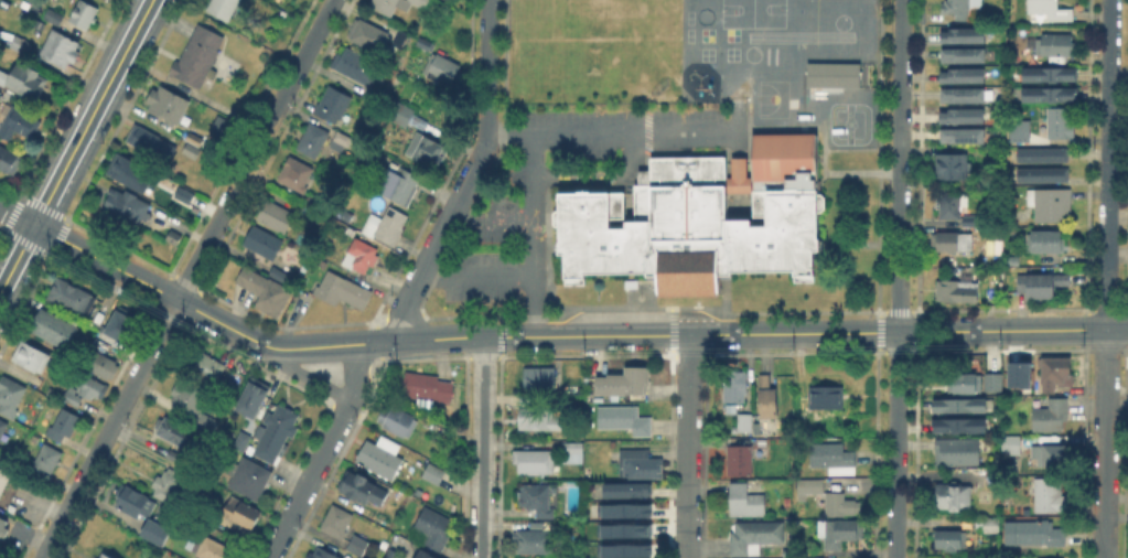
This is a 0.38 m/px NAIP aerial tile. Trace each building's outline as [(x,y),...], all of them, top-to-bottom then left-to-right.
[(97,19),(94,23),(93,22),(87,31),(68,21),(80,0),(98,10),(95,18),(97,19)] [(207,12),(213,0),(242,0),(229,23),(207,12)] [(369,7),(373,0),(407,0),(432,0),(426,11),(412,4),(408,13),(397,8),(393,19),(369,7)] [(948,1),(948,0),(982,0),(981,23),(956,21),(956,19),(947,19),(948,15),(942,15),(943,4),(945,4),(945,1),(948,1)] [(1029,13),(1029,0),(1059,0),(1060,9),(1075,9),(1075,20),(1050,20),(1050,13),(1029,13)] [(44,21),(50,9),(66,15),(60,29),(44,21)] [(357,20),(361,22),(362,20),(390,35),(389,36),(394,39),(385,55),(382,54),(380,56),(351,41),(352,39),(348,37),(357,20)] [(219,52),(200,90),(173,76),(173,77),(169,75),(176,61),(179,63),(198,24),(225,39),(218,51),(219,52)] [(413,35),(409,44),(395,36),(399,29),(413,35)] [(80,54),(75,66),(71,64),(67,71),(40,56),(53,30),(80,45),(76,52),(80,54)] [(990,44),(944,46),(943,34),(950,33),(950,30),(989,30),(990,44)] [(25,40),(19,52),(6,45),(12,33),(25,40)] [(1074,50),(1075,58),(1044,57),(1044,55),(1038,55),(1038,41),(1044,40),(1044,36),(1074,35),(1074,50)] [(437,45),(433,52),(431,51),(431,52),(418,45),(421,37),(434,43),(434,44),(437,45)] [(382,72),(374,85),(369,83),(368,86),(337,71),(348,49),(379,64),(377,68),(382,72)] [(990,50),(990,65),(944,65),(945,52),(990,50)] [(434,54),(439,55),(439,54),(463,66),(460,71),(463,73),(460,81),(456,78),(453,86),(439,78),(437,82),(429,77),(429,76),(425,74),(434,54)] [(1020,64),(1009,64),(1008,56),(1020,55),(1020,64)] [(857,62),(857,86),(805,86),(805,62),(857,62)] [(21,64),(29,68),(30,67),(42,74),(41,76),(50,82),(39,103),(9,86),(21,64)] [(1074,66),(1074,81),(1021,81),(1021,67),(1074,66)] [(989,85),(943,86),(943,73),(989,71),(989,85)] [(159,83),(189,99),(175,122),(173,121),(171,125),(161,120),(163,116),(155,112),(155,114),(144,108),(148,103),(143,100),(150,86),(155,89),(159,83)] [(387,96),(382,105),(364,94),(369,84),(387,96)] [(355,99),(343,122),(341,120),(337,126),(314,114),(319,105),(322,106),(331,87),(355,99)] [(1075,88),(1075,100),(1020,101),(1020,88),(1075,88)] [(989,105),(944,106),(944,99),(945,98),(945,92),(989,89),(989,105)] [(417,111),(409,128),(391,120),(400,103),(417,111)] [(10,143),(0,137),(0,132),(13,107),(43,124),(36,136),(32,133),(29,140),(17,132),(10,143)] [(990,125),(943,127),(943,111),(990,109),(990,125)] [(1074,109),(1074,125),(1076,125),(1076,140),(1050,140),(1049,110),(1074,109)] [(235,122),(226,139),(207,129),(215,114),(235,122)] [(1007,141),(1028,140),(1027,119),(1007,119),(1007,141)] [(332,131),(318,160),(298,149),(312,121),(332,131)] [(176,149),(165,169),(139,153),(141,150),(127,142),(136,126),(176,149)] [(201,137),(196,146),(182,138),(187,129),(201,137)] [(989,144),(942,147),(942,139),(943,139),(943,130),(990,129),(989,144)] [(449,148),(437,170),(405,152),(417,130),(449,148)] [(353,140),(348,149),(346,147),(342,154),(331,148),(339,132),(353,140)] [(552,192),(552,210),(549,212),(549,223),(552,225),(554,242),(551,242),(552,253),(558,254),(559,278),(561,278),(561,283),(581,283),(581,278),(578,278),(578,272),(641,271),(641,275),(651,275),(652,294),(713,294),(713,275),(726,275),(726,270),(788,270),(788,275),(791,275),(791,280),(810,280),(810,275),(807,275),(807,250),(814,250),(814,211),(817,211),(821,207),(821,196),(817,193),(814,193),(814,132),(750,133),(750,176),(744,176),(743,157),(728,157),(729,176),(722,176),(722,155),(646,157),(646,169),(635,169),(635,183),(631,183),(630,191),(584,191),(584,190),(570,190),(571,192),(552,192)] [(198,149),(193,158),(179,150),(184,140),(198,149)] [(10,175),(0,170),(0,147),(21,157),(14,169),(19,171),(15,176),(11,174),(10,175)] [(1018,164),(1019,149),(1070,149),(1070,164),(1018,164)] [(103,172),(114,150),(153,171),(142,192),(103,172)] [(310,187),(305,195),(279,181),(291,157),(315,170),(307,186),(310,187)] [(970,157),(970,159),(976,159),(976,179),(970,179),(970,182),(938,182),(938,157),(970,157)] [(389,168),(398,174),(401,168),(421,179),(410,208),(376,193),(389,168)] [(1018,183),(1018,170),(1071,171),(1071,183),(1018,183)] [(171,195),(176,184),(192,193),(186,203),(171,195)] [(117,190),(126,194),(127,191),(138,196),(137,198),(151,206),(147,214),(151,216),(148,223),(143,221),(141,225),(125,216),(122,221),(112,215),(115,211),(105,205),(114,190),(116,192),(117,190)] [(1073,192),(1073,225),(1030,225),(1030,192),(1073,192)] [(963,193),(963,221),(942,219),(942,193),(963,193)] [(297,217),(287,236),(258,222),(269,202),(297,217)] [(409,216),(402,228),(406,229),(398,246),(376,236),(375,238),(364,233),(373,214),(384,219),(390,206),(409,216)] [(982,216),(982,227),(966,227),(965,217),(982,216)] [(180,232),(175,240),(165,235),(170,226),(180,232)] [(280,254),(275,262),(244,248),(254,227),(284,243),(280,254)] [(356,230),(353,236),(346,233),(350,227),(356,230)] [(975,251),(960,253),(942,251),(942,234),(962,234),(975,235),(975,251)] [(1065,243),(1067,254),(1033,254),(1033,234),(1065,235),(1065,243)] [(380,257),(374,268),(369,266),(366,276),(343,265),(356,238),(378,249),(380,257)] [(294,292),(279,325),(261,318),(262,314),(255,310),(260,299),(235,283),(245,266),(294,292)] [(375,293),(365,311),(342,299),(337,307),(315,296),(327,270),(375,293)] [(1060,289),(1059,302),(1030,303),(1029,296),(1019,294),(1020,275),(1073,276),(1073,288),(1060,289)] [(98,300),(87,322),(47,301),(58,280),(98,300)] [(959,283),(959,285),(980,286),(979,305),(938,303),(938,283),(944,283),(944,282),(959,283)] [(80,332),(68,353),(31,333),(43,312),(80,332)] [(137,322),(125,345),(115,340),(106,355),(92,347),(98,335),(104,337),(117,312),(137,322)] [(51,358),(41,377),(11,362),(21,343),(51,358)] [(228,367),(217,386),(180,366),(190,347),(228,367)] [(120,369),(114,383),(110,380),(108,384),(87,372),(97,354),(118,365),(117,368),(120,369)] [(1077,376),(1077,388),(1062,388),(1062,386),(1059,386),(1059,396),(1046,395),(1046,386),(1044,386),(1044,360),(1046,358),(1046,357),(1057,357),(1057,360),(1074,360),(1074,376),(1077,376)] [(1029,387),(1006,387),(1006,361),(1029,361),(1029,387)] [(644,394),(593,394),(593,373),(622,373),(622,365),(644,365),(644,394)] [(565,373),(565,384),(555,384),(555,390),(528,390),(528,369),(555,369),(555,372),(565,373)] [(746,372),(746,374),(749,374),(749,396),(746,396),(746,404),(726,404),(726,373),(746,372)] [(1000,390),(982,390),(982,372),(1000,372),(1000,390)] [(455,384),(452,405),(404,398),(407,374),(440,378),(439,382),(455,384)] [(15,420),(0,412),(4,404),(0,401),(0,392),(1,390),(0,390),(0,384),(4,376),(28,388),(17,409),(20,410),(15,420)] [(105,387),(98,400),(94,398),(93,401),(82,396),(79,399),(83,400),(78,408),(64,401),(71,388),(77,391),(79,387),(77,386),(83,376),(105,387)] [(237,408),(255,376),(271,385),(253,418),(237,408)] [(773,377),(773,390),(780,390),(780,420),(762,420),(761,378),(773,377)] [(981,378),(981,396),(976,397),(953,396),(953,395),(948,395),(948,386),(953,385),(954,377),(976,377),(976,378),(981,378)] [(185,382),(213,396),(202,418),(174,404),(176,398),(173,396),(179,385),(182,387),(185,382)] [(844,390),(844,412),(805,412),(805,406),(808,406),(808,390),(844,390)] [(986,398),(986,411),(933,412),(933,399),(986,398)] [(1065,423),(1065,433),(1034,434),(1034,400),(1070,400),(1070,423),(1065,423)] [(280,407),(286,409),(287,409),(294,412),(294,414),(301,417),(296,427),(300,429),(294,440),(290,438),(276,466),(254,455),(269,427),(265,425),(270,414),(275,417),(280,407)] [(394,407),(416,418),(415,420),(418,421),(409,438),(406,437),(404,439),(377,425),(385,408),(390,411),(394,407)] [(642,407),(642,420),(653,420),(654,439),(635,439),(635,430),(600,430),(599,407),(642,407)] [(79,427),(77,430),(76,430),(72,439),(66,436),(62,444),(46,437),(51,428),(53,429),(63,409),(82,419),(78,426),(79,427)] [(561,410),(561,418),(565,418),(565,432),(552,432),(540,434),(520,432),(520,410),(561,410)] [(159,432),(169,414),(196,428),(187,447),(159,432)] [(754,415),(754,432),(740,432),(740,415),(754,415)] [(216,421),(211,433),(198,428),(204,416),(216,421)] [(933,419),(985,418),(986,432),(933,433),(933,419)] [(232,448),(241,430),(251,436),(241,453),(232,448)] [(385,437),(404,447),(399,457),(406,461),(395,482),(358,463),(370,441),(379,447),(385,437)] [(1021,437),(1021,454),(1003,454),(1003,437),(1021,437)] [(982,466),(949,466),(949,461),(937,461),(938,441),(981,440),(982,466)] [(60,451),(49,473),(30,463),(41,441),(60,451)] [(583,444),(583,455),(563,455),(563,444),(583,444)] [(847,446),(847,454),(858,453),(858,469),(814,470),(813,447),(847,446)] [(1070,469),(1036,470),(1035,449),(1070,447),(1070,469)] [(770,448),(770,459),(753,459),(753,477),(729,477),(728,448),(770,448)] [(665,460),(665,480),(625,480),(625,472),(621,472),(621,451),(651,451),(651,460),(665,460)] [(556,453),(555,476),(519,475),(519,466),(515,466),(515,452),(556,453)] [(245,459),(273,474),(258,503),(228,487),(233,479),(225,474),(232,463),(240,468),(245,459)] [(449,472),(442,486),(425,477),(431,463),(449,472)] [(176,471),(174,475),(181,479),(179,482),(185,486),(175,507),(152,495),(155,490),(152,487),(158,475),(162,479),(166,471),(168,472),(170,468),(176,471)] [(14,479),(0,505),(0,471),(14,479)] [(350,472),(361,476),(362,474),(391,493),(384,511),(374,504),(370,509),(364,504),(361,507),(337,492),(350,472)] [(1003,472),(1002,486),(987,486),(987,472),(1003,472)] [(1067,477),(1068,513),(1041,514),(1040,479),(1067,477)] [(830,492),(830,493),(846,493),(846,501),(859,501),(859,503),(863,503),(863,514),(859,514),(859,515),(846,515),(846,517),(830,517),(830,508),(817,508),(817,494),(808,495),(808,501),(801,501),(801,481),(827,480),(827,492),(830,492)] [(601,496),(601,482),(649,481),(649,495),(601,496)] [(960,483),(960,490),(974,490),(973,512),(966,512),(966,514),(954,514),(954,512),(938,513),(938,487),(952,486),(952,484),(960,483)] [(766,494),(766,517),(732,517),(731,484),(749,484),(749,495),(766,494)] [(551,486),(550,511),(556,511),(556,519),(538,519),(538,512),(528,512),(528,507),(520,507),(520,494),(523,494),(524,486),(551,486)] [(123,487),(128,490),(128,487),(151,500),(151,501),(159,505),(151,521),(142,516),(140,522),(118,509),(122,501),(118,498),(123,487)] [(264,514),(254,533),(224,517),(234,498),(264,514)] [(649,516),(599,516),(599,503),(649,502),(649,516)] [(348,534),(344,543),(321,532),(334,506),(355,516),(346,533),(348,534)] [(453,533),(442,554),(411,537),(427,508),(453,522),(449,530),(453,533)] [(12,521),(0,543),(0,514),(12,521)] [(1000,519),(1000,536),(985,536),(985,519),(1000,519)] [(649,536),(594,537),(594,522),(649,522),(649,536)] [(1050,522),(1050,524),(1054,524),(1054,530),(1068,530),(1067,548),(1050,548),(1050,547),(1008,547),(1007,524),(1039,524),(1039,522),(1050,522)] [(173,534),(165,551),(143,540),(152,523),(173,534)] [(861,523),(861,541),(840,541),(840,552),(824,552),(824,540),(817,540),(817,523),(861,523)] [(785,524),(785,546),(760,546),(760,557),(731,557),(731,535),(737,535),(737,524),(785,524)] [(519,533),(555,534),(555,556),(519,555),(519,544),(515,544),(515,534),(519,534),(519,533)] [(968,534),(968,550),(964,550),(964,551),(959,550),(959,554),(947,554),(947,551),(936,550),(937,533),(968,534)] [(241,556),(240,557),(201,557),(196,556),(196,555),(185,548),(192,534),(203,539),(204,537),(241,556)] [(370,545),(363,557),(358,557),(347,552),(356,537),(370,545)] [(649,556),(595,557),(594,543),(649,541),(649,556)] [(319,548),(338,557),(310,557),(312,555),(314,556),(319,548)]
